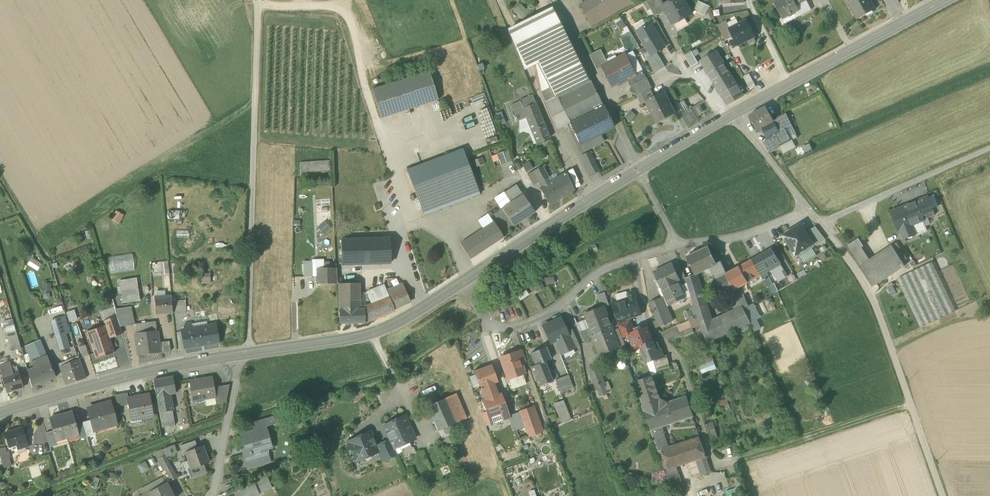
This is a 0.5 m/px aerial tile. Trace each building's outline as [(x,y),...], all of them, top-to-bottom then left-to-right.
[(631,0),(590,0),(589,0),(580,5),(589,20),(592,19),(594,22),(632,2),(631,0)] [(655,17),(667,11),(663,5),(664,5),(661,0),(648,0),(646,1),(655,17)] [(674,24),(685,18),(691,14),(683,0),(673,0),(664,5),(663,5),(667,11),(674,24)] [(799,10),(797,5),(806,0),(780,0),(774,3),(782,19),(794,12),(799,10)] [(811,10),(806,0),(797,5),(799,10),(802,15),(811,10)] [(858,19),(874,10),(869,0),(852,0),(849,1),(858,19)] [(709,6),(698,1),(695,8),(697,10),(696,12),(705,16),(709,6)] [(532,11),(528,6),(525,8),(522,3),(514,8),(522,19),(532,11)] [(535,64),(541,92),(549,88),(546,81),(580,64),(552,8),(508,30),(523,69),(535,64)] [(783,25),(797,17),(794,12),(782,19),(780,20),(783,25)] [(685,18),(674,24),(678,31),(689,25),(685,18)] [(622,19),(616,23),(620,30),(626,26),(622,19)] [(733,37),(738,45),(755,36),(746,20),(730,29),(729,29),(733,37)] [(718,25),(725,41),(733,37),(729,29),(730,29),(726,21),(718,25)] [(665,47),(650,23),(637,31),(651,55),(657,52),(665,47)] [(589,55),(596,69),(601,67),(601,66),(607,63),(600,49),(589,55)] [(635,74),(642,70),(633,50),(625,54),(635,74)] [(700,61),(712,81),(729,71),(716,51),(700,61)] [(655,73),(666,67),(657,52),(651,55),(646,58),(655,73)] [(684,56),(691,67),(698,63),(691,52),(684,56)] [(601,67),(612,87),(627,79),(635,75),(635,74),(625,54),(607,63),(601,66),(601,67)] [(554,98),(557,97),(590,81),(582,63),(580,64),(546,81),(549,88),(554,98)] [(630,86),(631,85),(646,78),(642,70),(635,74),(635,75),(627,79),(630,86)] [(372,89),(381,118),(438,100),(429,71),(372,89)] [(743,95),(729,71),(712,81),(716,88),(717,88),(727,105),(743,95)] [(744,77),(750,89),(755,86),(749,74),(744,77)] [(652,88),(646,78),(631,85),(637,96),(651,89),(652,88)] [(750,89),(745,79),(739,82),(744,92),(750,89)] [(603,107),(590,81),(557,97),(570,122),(566,124),(567,124),(569,129),(572,128),(570,124),(603,107)] [(541,92),(556,129),(567,124),(566,124),(570,122),(557,97),(554,98),(549,88),(541,92)] [(641,105),(647,102),(647,101),(655,97),(651,89),(637,96),(641,105)] [(664,92),(655,97),(647,101),(647,102),(658,122),(675,114),(664,92)] [(533,96),(519,102),(525,118),(531,132),(545,126),(533,96)] [(679,103),(684,112),(689,109),(684,100),(679,103)] [(519,121),(525,118),(519,102),(511,105),(518,121),(519,121)] [(757,130),(774,121),(773,120),(766,106),(749,116),(757,130)] [(572,128),(580,144),(600,134),(613,128),(603,107),(570,124),(572,128)] [(630,111),(625,117),(631,122),(636,116),(630,111)] [(505,123),(501,112),(495,114),(500,125),(505,123)] [(774,121),(779,131),(786,128),(791,125),(786,114),(773,120),(774,121)] [(531,132),(525,118),(519,121),(519,133),(523,131),(529,133),(533,145),(536,144),(531,132)] [(779,131),(774,121),(757,130),(758,132),(762,130),(767,139),(773,136),(780,132),(779,131)] [(786,128),(790,136),(795,133),(791,125),(786,128)] [(531,132),(536,144),(550,138),(545,126),(531,132)] [(773,136),(779,146),(792,139),(790,136),(786,128),(779,131),(780,132),(773,136)] [(601,136),(600,134),(580,144),(583,149),(599,141),(601,136)] [(497,135),(485,140),(487,145),(499,141),(497,135)] [(763,142),(771,152),(780,148),(779,146),(773,136),(767,139),(767,140),(763,142)] [(795,146),(792,139),(779,146),(780,148),(783,153),(795,146)] [(512,161),(508,150),(497,153),(501,165),(512,161)] [(407,172),(423,215),(480,194),(463,151),(407,172)] [(582,156),(591,174),(598,170),(589,152),(582,156)] [(483,157),(472,161),(475,167),(485,163),(483,157)] [(299,163),(300,179),(330,177),(329,161),(299,163)] [(522,165),(526,172),(533,169),(529,161),(522,165)] [(539,183),(542,189),(548,185),(545,179),(548,177),(542,167),(533,172),(539,183)] [(528,174),(533,185),(539,183),(533,172),(528,174)] [(555,173),(548,177),(551,183),(558,179),(555,173)] [(541,189),(550,203),(574,190),(567,174),(558,179),(551,183),(548,185),(542,189),(541,189)] [(505,192),(513,203),(524,196),(516,184),(505,192)] [(495,198),(503,210),(513,203),(505,192),(495,198)] [(934,195),(927,197),(932,208),(938,206),(934,195)] [(534,212),(524,196),(513,203),(503,210),(513,225),(534,212)] [(932,208),(927,197),(915,202),(923,220),(935,215),(932,208)] [(900,229),(904,239),(915,235),(911,225),(923,220),(915,202),(891,212),(899,230),(900,229)] [(169,210),(169,218),(185,218),(185,210),(169,210)] [(114,220),(119,222),(123,215),(118,212),(114,220)] [(483,228),(493,221),(488,213),(478,220),(483,228)] [(911,225),(915,235),(927,230),(923,220),(911,225)] [(317,227),(324,234),(331,228),(324,221),(317,227)] [(460,243),(461,245),(495,223),(493,221),(483,228),(460,243)] [(461,245),(470,259),(504,237),(495,223),(461,245)] [(783,235),(797,257),(799,256),(812,248),(814,246),(813,246),(805,232),(800,225),(783,235)] [(815,226),(805,232),(813,246),(825,239),(815,226)] [(848,245),(861,265),(870,260),(862,247),(863,246),(858,238),(848,245)] [(340,241),(341,265),(390,264),(389,240),(341,241),(340,241)] [(896,243),(892,245),(870,260),(861,265),(874,286),(905,266),(902,262),(907,259),(896,243)] [(704,270),(711,267),(717,264),(716,264),(708,246),(687,257),(695,274),(704,270)] [(812,248),(799,256),(804,263),(817,255),(812,248)] [(771,249),(752,260),(757,269),(756,269),(760,275),(766,272),(770,269),(780,264),(771,249)] [(109,272),(135,270),(134,254),(109,255),(109,272)] [(27,264),(37,271),(41,264),(31,258),(27,264)] [(312,260),(312,261),(313,261),(313,276),(316,276),(316,268),(324,268),(323,262),(323,260),(312,260)] [(752,260),(739,267),(747,282),(749,281),(750,284),(755,282),(753,279),(760,275),(756,269),(757,269),(752,260)] [(304,277),(313,276),(313,261),(312,261),(303,262),(304,277)] [(721,262),(716,264),(717,264),(711,267),(714,274),(723,292),(731,289),(733,288),(726,274),(721,262)] [(897,279),(920,328),(955,311),(932,262),(897,279)] [(654,272),(662,289),(673,284),(673,285),(679,282),(680,282),(681,282),(676,273),(672,263),(654,272)] [(770,269),(778,281),(787,276),(780,264),(770,269)] [(317,284),(336,284),(336,268),(331,268),(331,267),(329,267),(329,268),(324,268),(316,268),(316,276),(317,284)] [(714,274),(711,267),(704,270),(707,278),(714,274)] [(739,267),(732,270),(741,286),(747,282),(739,267)] [(680,282),(682,285),(687,283),(686,278),(682,270),(676,273),(681,282),(680,282)] [(732,270),(726,274),(733,288),(733,290),(741,286),(732,270)] [(760,275),(767,287),(769,286),(772,284),(766,272),(760,275)] [(210,273),(200,273),(200,284),(210,283),(210,273)] [(699,285),(695,274),(686,278),(687,283),(689,289),(699,285)] [(120,281),(123,303),(139,300),(136,279),(120,281)] [(541,281),(535,285),(539,291),(545,287),(541,281)] [(662,289),(666,298),(675,294),(677,299),(685,296),(679,282),(673,285),(673,284),(662,289)] [(679,282),(685,296),(690,293),(689,289),(687,283),(682,285),(680,282),(679,282)] [(42,283),(42,291),(50,292),(51,284),(42,283)] [(338,284),(339,309),(361,306),(359,283),(338,284)] [(402,283),(386,290),(394,308),(410,300),(402,283)] [(371,294),(386,288),(384,284),(366,291),(371,303),(374,301),(371,294)] [(769,286),(772,293),(777,291),(774,284),(769,286)] [(706,342),(716,337),(711,321),(699,285),(689,289),(690,293),(698,317),(699,321),(700,325),(703,331),(706,342)] [(735,311),(732,312),(738,327),(739,326),(749,322),(755,320),(748,306),(748,305),(741,286),(733,290),(733,288),(731,289),(737,305),(733,307),(735,311)] [(394,310),(394,308),(386,290),(386,288),(371,294),(374,301),(371,303),(370,304),(375,318),(394,310)] [(517,295),(520,300),(529,294),(525,290),(517,295)] [(615,295),(617,302),(628,298),(625,291),(615,295)] [(597,295),(602,308),(604,307),(609,305),(604,292),(597,295)] [(668,304),(677,299),(675,294),(666,298),(668,304)] [(154,297),(156,314),(172,313),(171,301),(171,296),(169,296),(170,299),(158,300),(157,297),(154,297)] [(611,304),(618,324),(627,321),(626,319),(628,318),(641,314),(635,296),(628,298),(617,302),(611,304)] [(654,321),(656,328),(672,321),(663,297),(649,302),(657,320),(654,321)] [(171,301),(172,313),(186,312),(185,300),(171,301)] [(748,306),(755,320),(757,319),(760,317),(754,303),(748,306)] [(365,322),(375,318),(370,304),(364,307),(364,310),(365,322)] [(365,324),(365,322),(364,310),(364,307),(361,306),(339,309),(340,323),(365,324)] [(117,316),(115,309),(114,307),(100,312),(103,321),(117,316)] [(117,316),(120,327),(132,325),(129,307),(115,309),(117,316)] [(589,328),(593,337),(611,329),(613,328),(604,307),(602,308),(584,315),(586,320),(589,328)] [(66,312),(69,322),(77,319),(74,310),(66,312)] [(220,313),(221,321),(242,319),(241,311),(232,312),(224,313),(220,313)] [(732,312),(711,321),(716,337),(738,327),(732,312)] [(60,347),(66,361),(78,356),(75,347),(65,316),(51,322),(60,347)] [(104,325),(109,338),(122,334),(120,327),(117,316),(103,321),(104,325)] [(698,317),(689,321),(691,327),(692,328),(694,327),(700,325),(699,321),(698,317)] [(556,340),(562,354),(574,348),(566,332),(560,319),(543,326),(550,342),(556,340)] [(755,320),(749,322),(752,327),(754,331),(761,328),(757,319),(755,320)] [(4,322),(7,334),(16,331),(13,320),(4,322)] [(580,332),(589,328),(586,320),(576,324),(580,332)] [(618,324),(623,338),(628,336),(627,334),(634,331),(630,320),(627,321),(618,324)] [(207,321),(191,323),(193,331),(208,329),(207,321)] [(689,321),(677,325),(680,332),(683,330),(691,327),(689,321)] [(749,322),(739,326),(742,332),(752,327),(749,322)] [(183,333),(185,349),(219,344),(216,327),(208,329),(193,331),(191,323),(185,324),(186,332),(183,333)] [(87,331),(96,359),(114,353),(109,338),(104,325),(87,331)] [(694,327),(696,334),(703,331),(700,325),(694,327)] [(25,355),(31,369),(49,360),(40,342),(38,343),(37,341),(29,344),(26,337),(34,334),(32,327),(16,331),(21,348),(22,351),(22,354),(25,355)] [(633,349),(640,346),(651,341),(646,327),(634,331),(627,334),(628,336),(633,349)] [(692,328),(691,327),(683,330),(686,336),(694,332),(692,328)] [(580,332),(584,342),(593,337),(589,328),(580,332)] [(612,331),(619,348),(625,345),(618,328),(612,331)] [(566,332),(574,348),(579,346),(572,329),(566,332)] [(612,331),(611,329),(593,337),(600,356),(601,355),(600,353),(617,346),(618,348),(619,348),(612,331)] [(7,334),(11,350),(21,348),(16,331),(7,334)] [(136,334),(139,355),(170,352),(169,343),(158,344),(156,331),(146,333),(136,334)] [(663,356),(660,348),(656,349),(654,342),(653,340),(651,341),(640,346),(647,363),(653,360),(663,357),(663,356)] [(78,349),(82,361),(90,359),(86,346),(78,349)] [(600,353),(601,355),(618,348),(617,346),(600,353)] [(531,353),(535,365),(535,366),(545,362),(551,360),(546,347),(531,353)] [(522,350),(516,352),(520,363),(526,361),(522,350)] [(699,353),(703,364),(713,360),(709,350),(699,353)] [(501,358),(508,379),(523,374),(524,373),(520,363),(516,352),(501,358)] [(653,360),(656,372),(670,368),(667,355),(663,356),(663,357),(653,360)] [(9,364),(8,358),(0,360),(0,366),(9,364)] [(59,368),(66,385),(86,378),(80,359),(59,368)] [(27,371),(34,387),(56,376),(49,360),(31,369),(27,371)] [(656,372),(653,360),(647,363),(652,376),(657,374),(656,372)] [(713,361),(699,365),(702,373),(716,368),(713,361)] [(552,381),(545,362),(535,366),(535,365),(530,367),(538,386),(552,381)] [(2,375),(12,373),(9,364),(0,366),(0,368),(2,375)] [(491,365),(475,371),(476,374),(480,385),(485,399),(486,400),(497,396),(496,395),(492,384),(497,382),(491,365)] [(589,371),(596,390),(597,389),(606,386),(605,382),(599,367),(589,371)] [(18,371),(12,373),(2,375),(2,376),(7,392),(23,387),(18,371)] [(480,385),(476,374),(470,377),(474,388),(480,385)] [(523,374),(508,379),(512,389),(526,384),(523,374)] [(555,380),(561,393),(574,388),(568,375),(555,380)] [(635,382),(643,405),(660,399),(652,376),(635,382)] [(156,397),(158,396),(169,394),(175,393),(172,377),(153,381),(156,397)] [(189,380),(193,401),(215,397),(216,397),(214,387),(212,377),(189,380)] [(215,397),(217,404),(226,402),(230,384),(214,387),(216,397),(215,397)] [(607,391),(606,386),(597,389),(600,396),(608,393),(607,391)] [(115,397),(119,412),(131,410),(128,398),(132,398),(131,394),(115,397)] [(172,410),(169,394),(158,396),(161,413),(172,410)] [(454,394),(445,398),(456,423),(466,419),(454,394)] [(487,411),(491,424),(509,417),(508,416),(501,394),(496,395),(497,396),(486,400),(485,399),(483,401),(487,411)] [(131,410),(133,422),(142,421),(142,418),(153,416),(149,396),(136,398),(136,397),(132,398),(128,398),(131,410)] [(660,399),(643,405),(642,405),(658,451),(668,448),(663,433),(661,426),(692,416),(686,397),(667,403),(660,399)] [(450,426),(456,423),(445,398),(427,406),(438,431),(450,426)] [(719,401),(722,411),(730,408),(726,398),(719,401)] [(554,404),(562,423),(571,419),(563,400),(554,404)] [(91,420),(95,432),(108,428),(107,425),(116,422),(111,403),(88,410),(91,420)] [(533,407),(519,412),(524,427),(526,431),(540,426),(533,407)] [(161,413),(164,427),(175,425),(172,410),(161,413)] [(491,424),(487,411),(481,413),(485,426),(491,424)] [(72,412),(61,415),(67,437),(78,434),(79,434),(76,424),(72,412)] [(514,431),(524,427),(519,412),(511,415),(514,423),(511,424),(514,431)] [(56,441),(67,437),(61,415),(49,418),(53,431),(55,441),(56,441)] [(389,440),(393,449),(415,438),(405,416),(382,426),(389,440)] [(252,425),(254,432),(267,428),(278,425),(275,417),(252,425)] [(91,420),(83,422),(87,437),(96,434),(95,432),(91,420)] [(79,439),(87,437),(83,422),(76,424),(79,434),(78,434),(79,439)] [(438,431),(442,438),(448,435),(453,433),(450,426),(438,431)] [(540,426),(526,431),(528,436),(542,431),(540,426)] [(16,446),(17,451),(21,450),(25,449),(28,448),(23,428),(5,433),(10,448),(16,446)] [(246,454),(247,454),(265,448),(273,446),(267,428),(254,432),(241,437),(246,454)] [(46,433),(50,447),(57,445),(56,441),(55,441),(53,431),(46,433)] [(347,442),(356,462),(378,452),(379,452),(376,446),(370,432),(347,442)] [(442,438),(445,446),(452,443),(448,435),(442,438)] [(676,467),(698,460),(705,457),(706,457),(699,438),(668,448),(658,451),(665,470),(676,467)] [(180,446),(183,454),(186,453),(186,452),(198,448),(195,440),(180,446)] [(378,452),(382,461),(396,455),(393,449),(389,440),(376,446),(379,452),(378,452)] [(2,461),(9,460),(4,445),(0,446),(0,454),(2,461)] [(162,450),(165,456),(166,457),(178,453),(175,445),(167,448),(162,450)] [(186,453),(191,467),(192,468),(203,464),(208,462),(202,446),(198,448),(186,452),(186,453)] [(269,461),(265,448),(247,454),(251,466),(269,461)] [(157,460),(163,471),(165,471),(171,467),(169,463),(166,457),(165,456),(157,460)] [(710,471),(705,457),(698,460),(703,474),(710,471)] [(145,461),(137,465),(138,466),(142,473),(149,469),(145,461)] [(206,472),(203,464),(192,468),(191,467),(188,469),(191,478),(206,472)] [(165,471),(171,481),(177,478),(171,467),(165,471)] [(665,470),(669,484),(681,481),(679,473),(676,467),(665,470)] [(268,476),(257,481),(261,493),(272,488),(268,476)] [(139,489),(143,495),(149,492),(166,483),(163,477),(139,489)] [(250,483),(254,491),(253,491),(255,495),(256,495),(261,494),(255,481),(250,483)] [(149,492),(151,495),(173,495),(166,483),(149,492)] [(253,491),(254,491),(250,483),(239,489),(242,495),(244,495),(253,491)]
